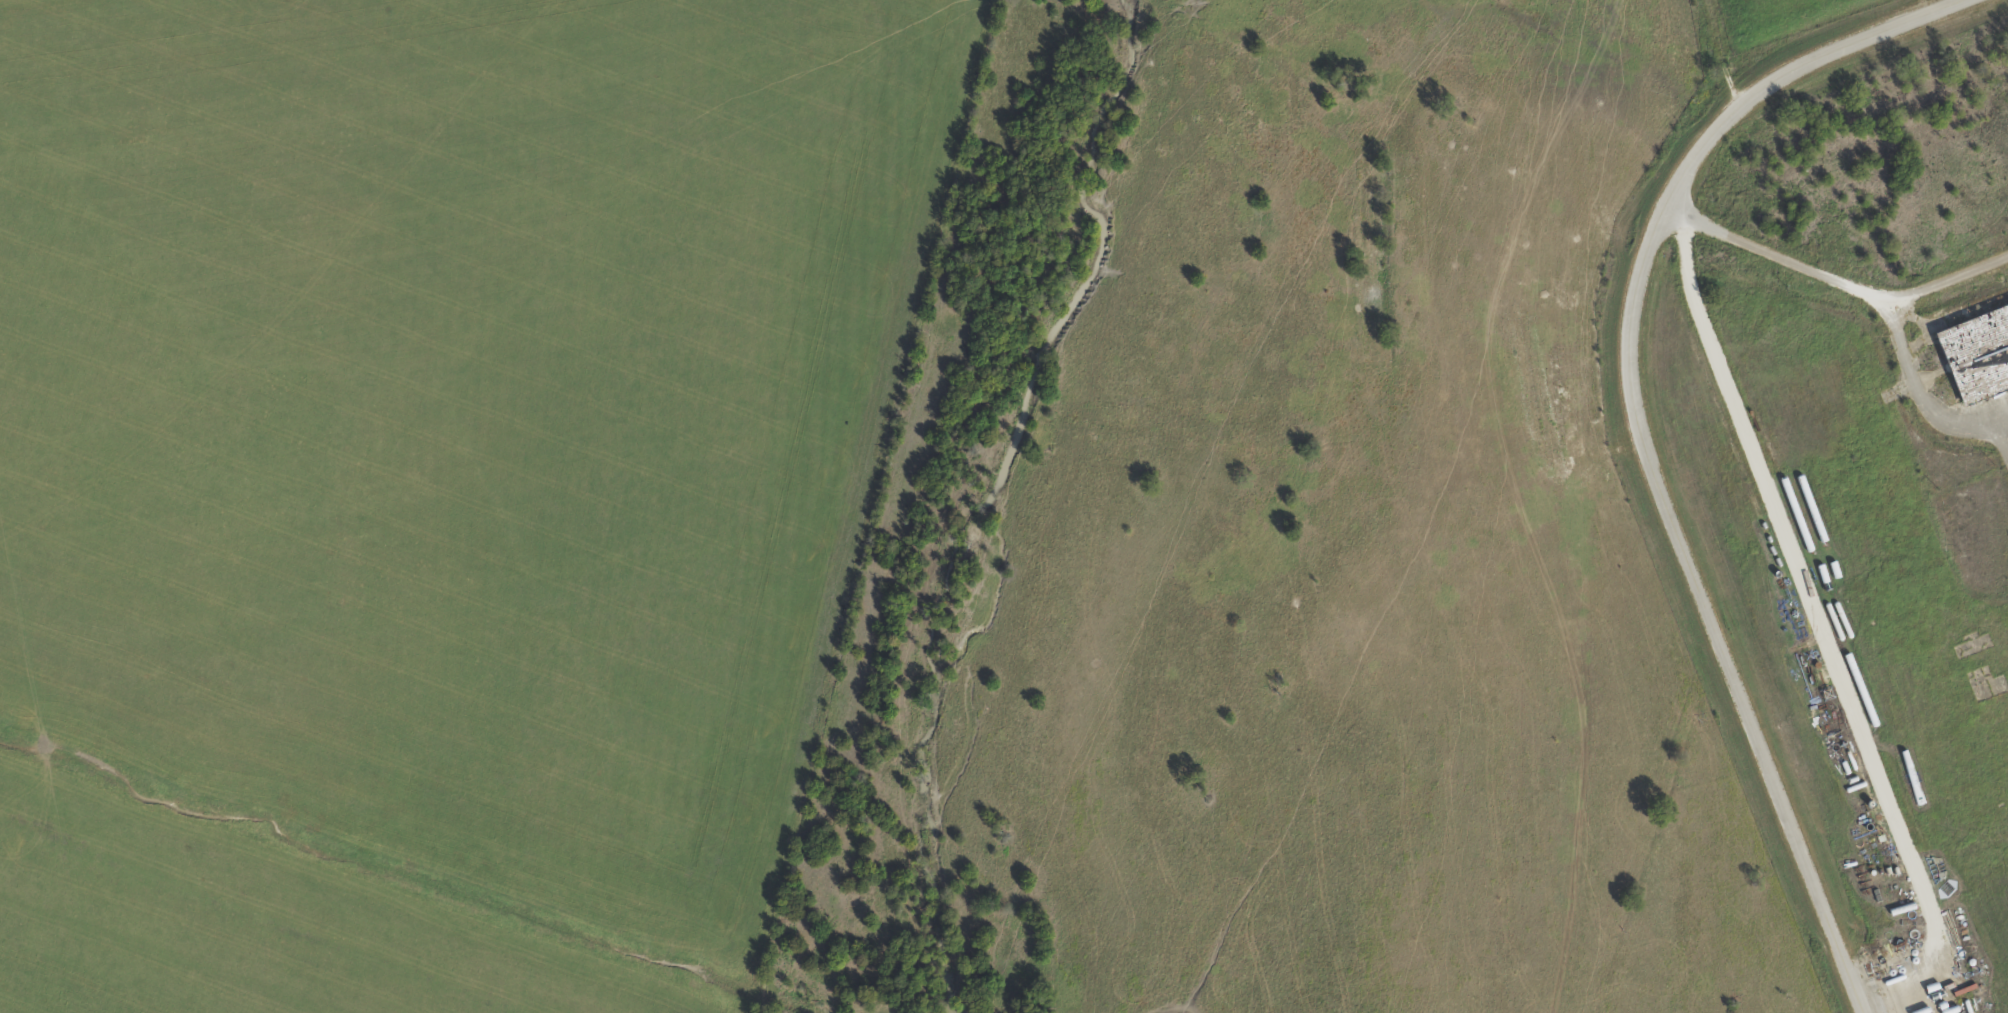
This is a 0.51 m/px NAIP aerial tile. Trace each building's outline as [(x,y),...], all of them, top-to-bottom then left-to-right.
[(1931,331),(1960,408),(2007,389),(2007,301),(1931,331)]
